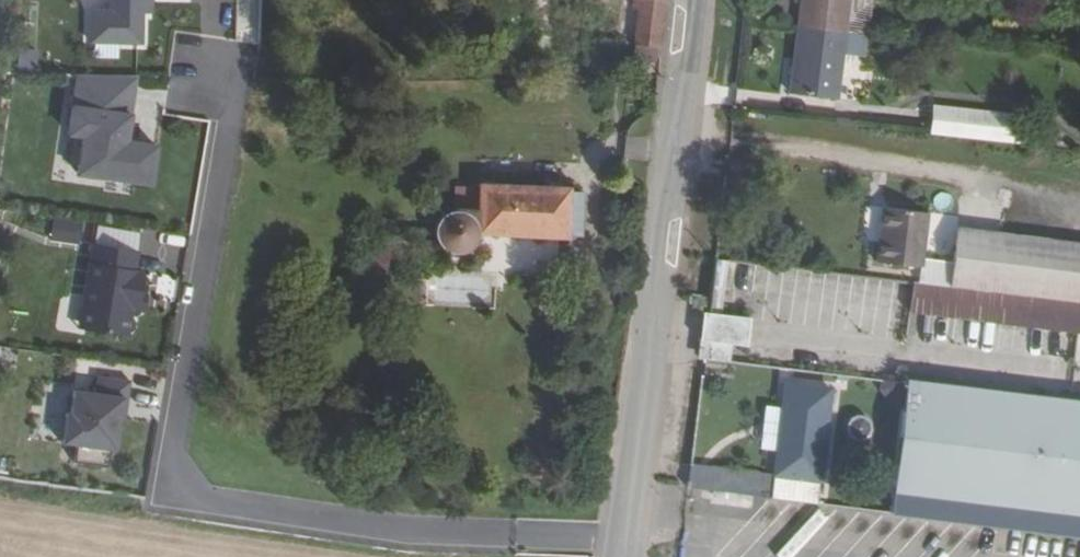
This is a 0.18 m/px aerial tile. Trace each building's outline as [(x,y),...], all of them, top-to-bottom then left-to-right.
[(110,11),(90,11),(89,41),(140,43),(141,13),(144,13),(145,0),(110,0),(110,11)] [(665,0),(634,0),(633,9),(639,10),(635,44),(660,47),(665,0)] [(797,28),(845,34),(850,0),(800,0),(797,28)] [(845,34),(797,28),(789,93),(837,100),(845,34)] [(660,47),(635,44),(633,59),(659,62),(660,47)] [(78,173),(151,183),(157,145),(127,141),(137,76),(79,74),(70,133),(84,135),(78,173)] [(1043,119),(934,107),(931,134),(1040,146),(1043,119)] [(569,187),(478,183),(477,208),(455,207),(455,211),(454,211),(446,213),(440,218),(436,225),(435,233),(437,241),(442,247),(449,251),(457,252),(465,249),(471,244),(475,237),(475,234),(476,234),(567,237),(567,231),(578,232),(579,193),(569,193),(569,187)] [(928,213),(882,207),(876,262),(922,268),(928,213)] [(78,253),(84,222),(50,215),(44,246),(78,253)] [(928,245),(939,245),(940,215),(930,215),(928,245)] [(1001,233),(957,227),(950,287),(994,293),(1001,233)] [(1001,233),(994,293),(1079,303),(1079,243),(1001,233)] [(136,252),(91,245),(81,307),(89,308),(86,329),(127,336),(127,334),(132,330),(134,321),(130,316),(131,309),(134,293),(139,294),(139,293),(142,272),(133,271),(136,252)] [(912,283),(909,312),(1079,333),(1079,303),(994,293),(950,287),(912,283)] [(134,293),(131,309),(143,311),(145,294),(139,293),(139,294),(134,293)] [(77,328),(86,329),(89,308),(81,307),(77,328)] [(110,448),(116,449),(122,396),(128,397),(130,379),(98,375),(95,392),(74,390),(71,412),(66,412),(62,442),(77,444),(75,461),(108,465),(110,448)] [(905,383),(879,379),(878,390),(890,404),(893,407),(896,408),(902,409),(905,383)] [(832,387),(785,381),(770,499),(817,504),(832,387)] [(905,383),(902,409),(892,492),(1079,515),(1079,404),(905,383)] [(856,417),(849,421),(847,428),(850,435),(856,438),(861,438),(866,436),(869,430),(868,422),(862,418),(856,417)] [(822,526),(811,515),(801,524),(790,512),(781,521),(769,509),(726,552),(730,556),(744,556),(751,550),(758,556),(790,556),(822,526)] [(865,527),(852,518),(826,556),(845,556),(865,527)]
